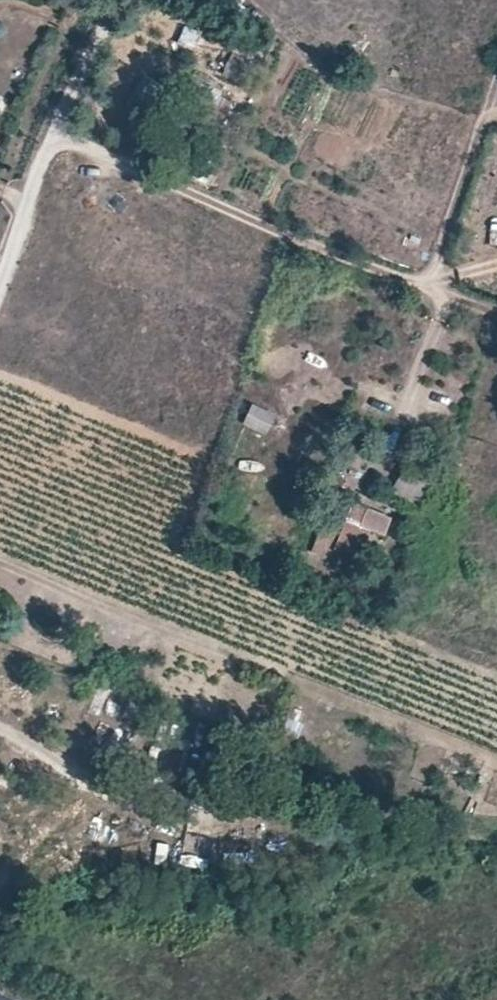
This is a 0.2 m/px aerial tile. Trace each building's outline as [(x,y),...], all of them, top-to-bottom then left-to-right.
[(179,45),(196,48),(200,31),(183,27),(179,45)] [(223,75),(243,83),(252,61),(233,53),(223,75)] [(246,423),(265,432),(275,413),(254,404),(246,423)] [(400,470),(395,496),(424,503),(430,476),(400,470)] [(385,534),(391,516),(354,500),(352,504),(334,497),(329,510),(324,507),(316,527),(320,529),(312,548),(329,555),(329,559),(347,566),(352,553),(359,556),(371,528),(385,534)] [(297,719),(301,709),(292,704),(287,715),(297,719)] [(218,866),(220,852),(202,848),(199,862),(218,866)]
